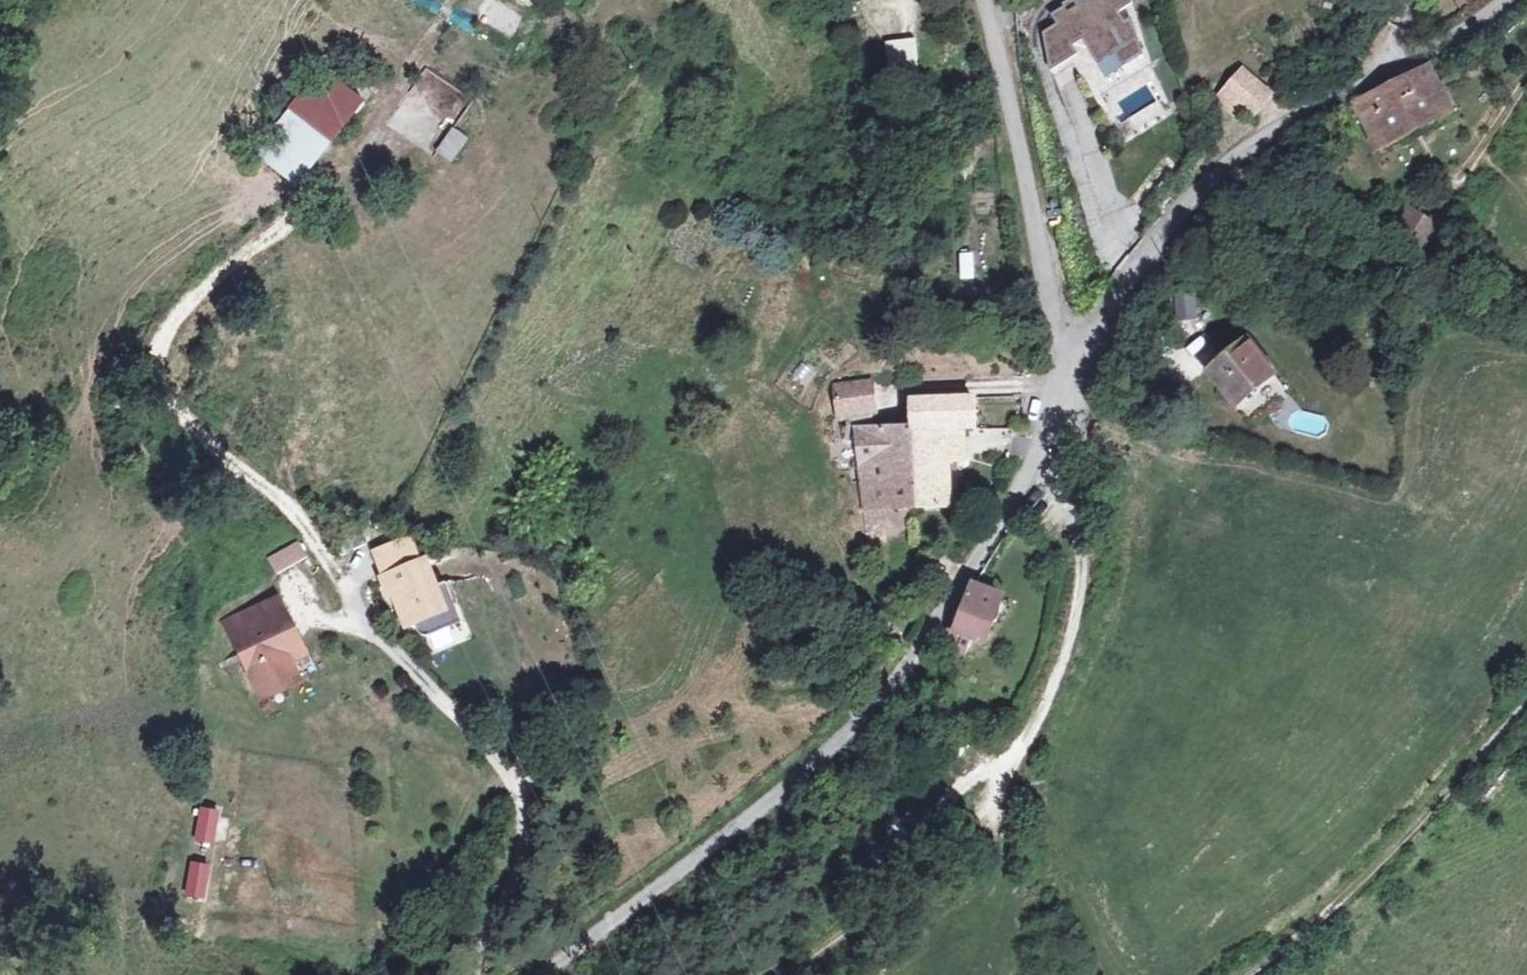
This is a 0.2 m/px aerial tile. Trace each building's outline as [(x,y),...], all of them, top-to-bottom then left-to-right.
[(527,0),(486,0),(491,3),(523,24),(535,6),(527,0)] [(1045,14),(1054,29),(1044,35),(1053,75),(1073,62),(1096,99),(1151,64),(1133,19),(1122,26),(1114,13),(1122,8),(1120,0),(1068,0),(1045,14)] [(887,74),(916,71),(911,43),(883,47),(887,74)] [(1353,105),(1380,156),(1418,138),(1416,133),(1449,117),(1425,65),(1353,105)] [(1243,105),(1257,116),(1275,95),(1246,66),(1215,97),(1234,113),(1243,105)] [(366,101),(322,68),(301,91),(288,108),(337,139),(349,123),(366,101)] [(454,165),(471,140),(453,128),(436,154),(454,165)] [(1394,252),(1419,267),(1440,235),(1415,220),(1405,235),(1397,248),(1394,252)] [(1388,243),(1397,248),(1405,235),(1397,229),(1388,243)] [(1196,321),(1196,290),(1175,290),(1175,321),(1196,321)] [(1248,341),(1210,371),(1250,420),(1286,391),(1248,341)] [(872,382),(836,385),(838,421),(874,419),(872,382)] [(911,398),(912,430),(914,506),(920,506),(952,505),(950,458),(948,429),(965,430),(975,430),(975,398),(911,398)] [(948,429),(950,458),(965,458),(965,430),(948,429)] [(914,506),(912,430),(865,431),(868,521),(882,520),(882,507),(914,506)] [(265,557),(274,574),(308,555),(299,539),(265,557)] [(404,586),(390,590),(395,609),(404,606),(409,619),(423,615),(429,604),(415,562),(399,566),(404,586)] [(224,604),(253,680),(273,673),(266,654),(301,641),(279,584),(224,604)] [(961,654),(969,641),(965,638),(977,619),(987,625),(992,623),(1003,607),(995,602),(990,608),(986,604),(989,598),(970,586),(962,610),(957,608),(953,620),(941,643),(961,654)] [(965,638),(969,641),(975,643),(987,625),(977,619),(965,638)] [(216,844),(218,808),(196,806),(194,843),(216,844)] [(206,900),(210,862),(187,860),(183,898),(206,900)]
